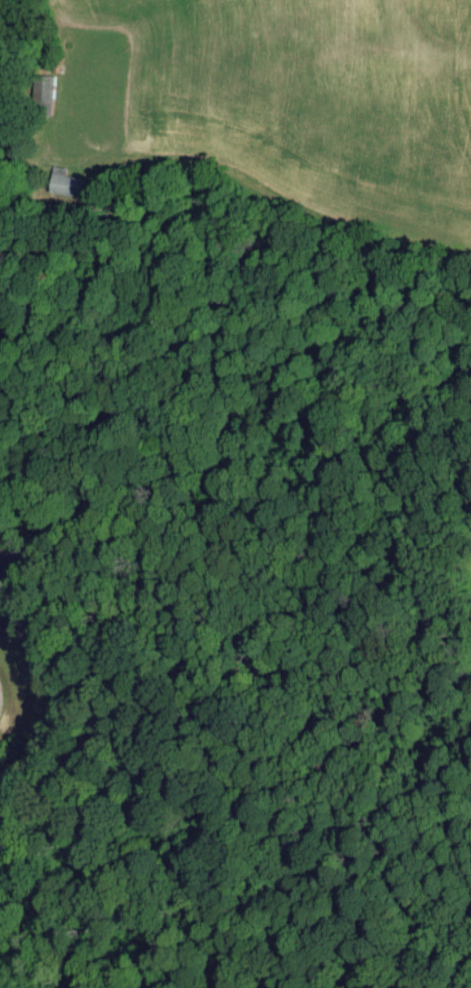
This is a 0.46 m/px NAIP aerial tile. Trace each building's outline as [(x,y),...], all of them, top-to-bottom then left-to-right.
[(35,97),(50,98),(50,76),(35,76),(35,97)] [(49,177),(49,193),(73,193),(73,185),(65,185),(65,177),(49,177)]
